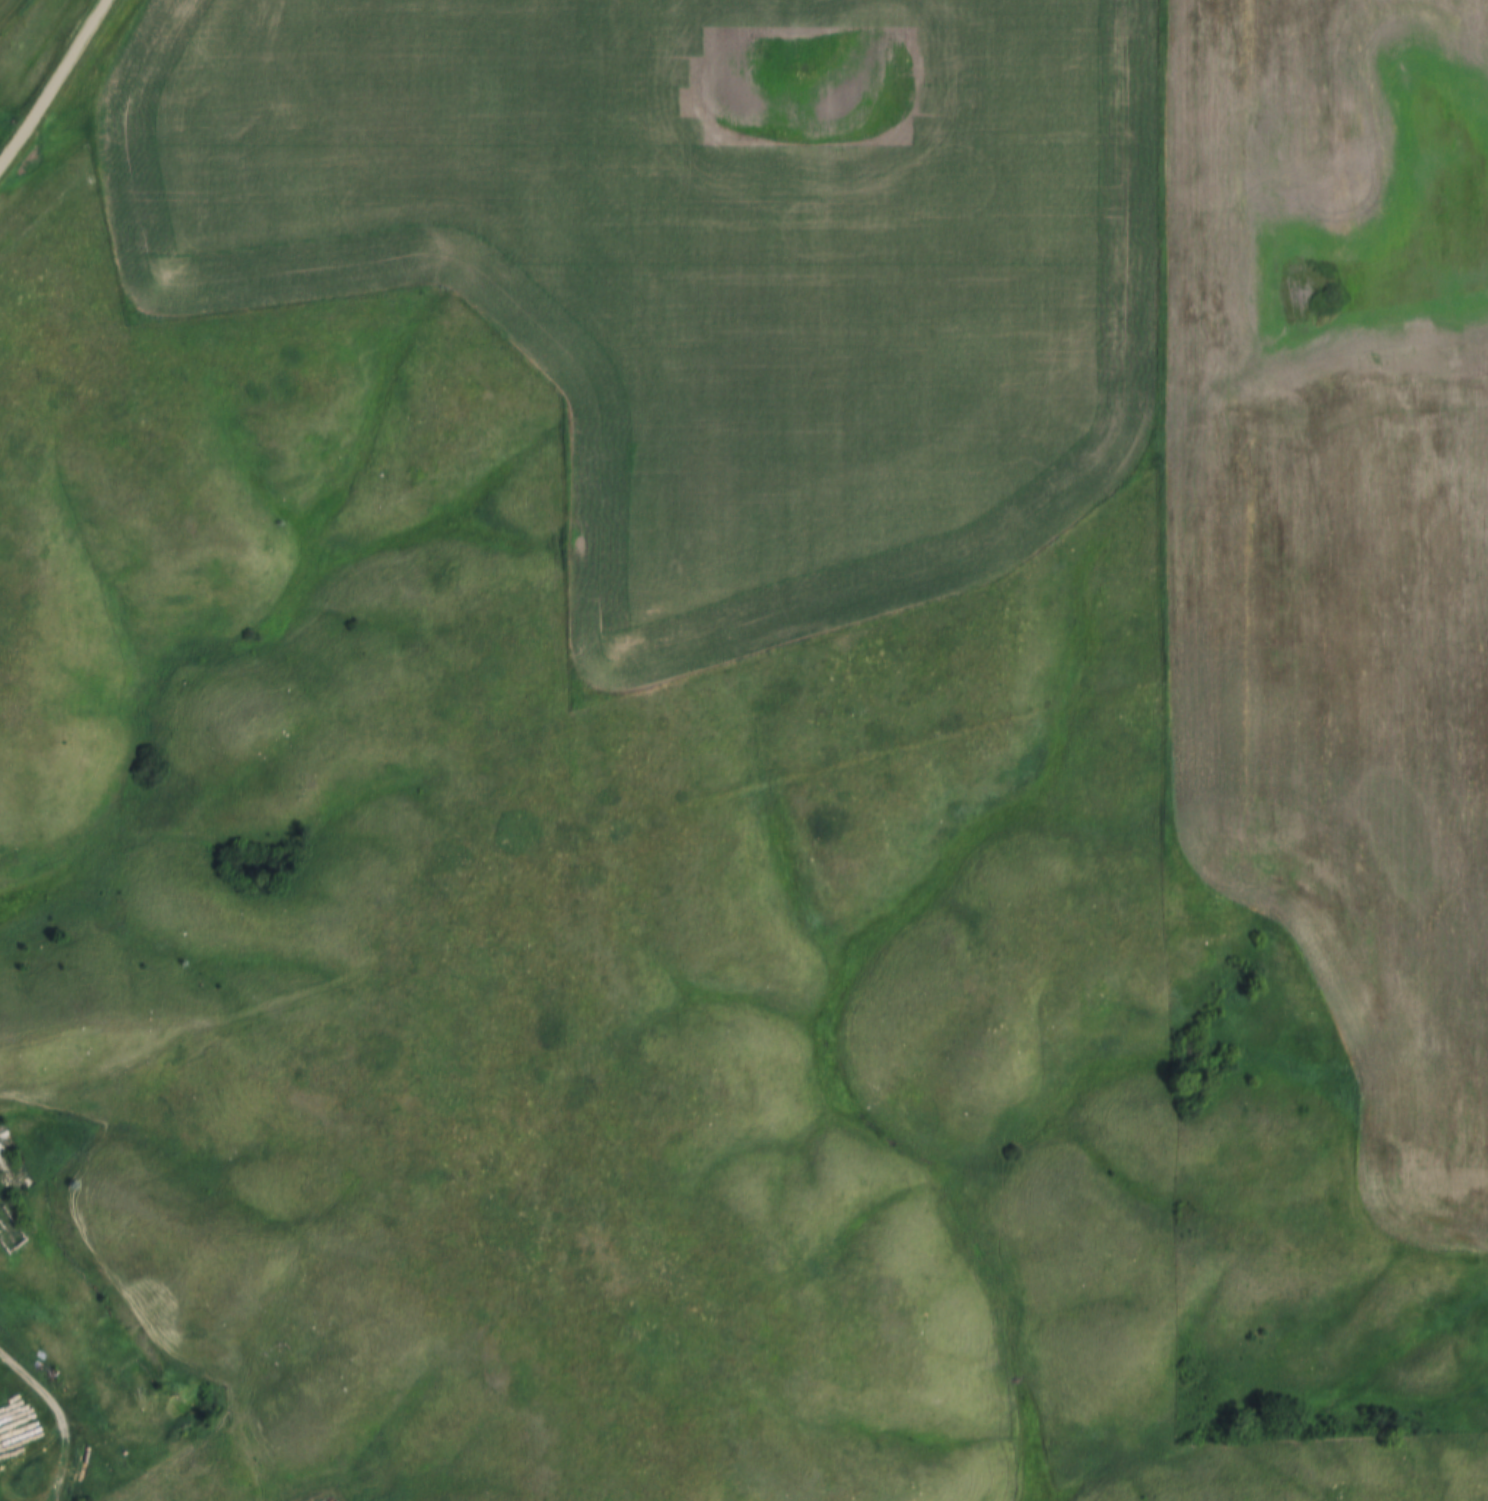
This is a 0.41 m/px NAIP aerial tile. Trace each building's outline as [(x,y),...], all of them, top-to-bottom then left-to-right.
[(22,1146),(0,1154),(0,1130),(14,1124),(22,1146)] [(4,1254),(0,1249),(0,1205),(1,1204),(26,1238),(4,1254)]
